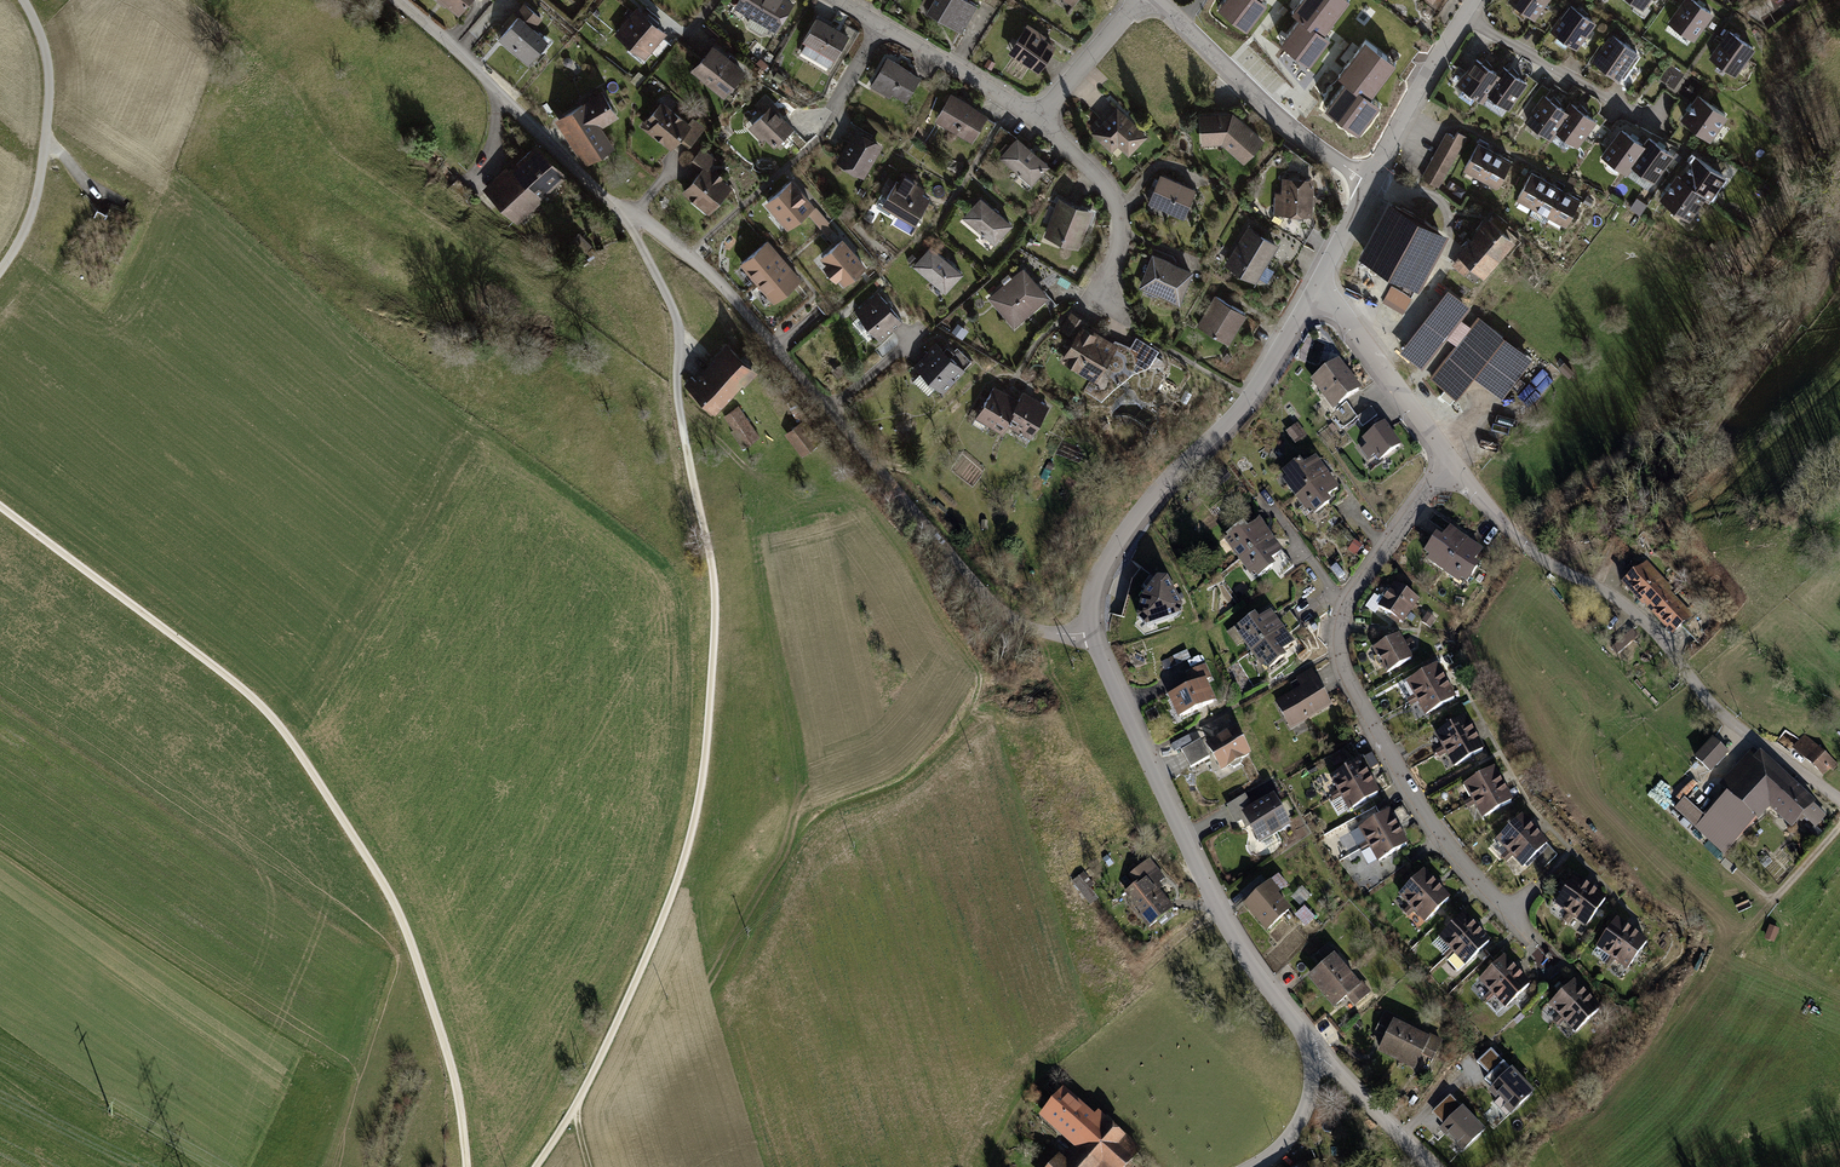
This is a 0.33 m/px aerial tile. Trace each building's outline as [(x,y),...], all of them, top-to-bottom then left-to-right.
[(457,14),(468,0),(439,0),(457,14)] [(791,0),(735,0),(731,6),(775,32),(793,1),(791,0)] [(968,0),(930,0),(924,11),(958,31),(974,3),(968,0)] [(1219,8),(1247,30),(1267,3),(1263,0),(1225,0),(1219,8)] [(1282,42),(1310,63),(1329,37),(1324,32),(1348,0),(1300,0),(1291,11),(1300,18),(1282,42)] [(1532,19),(1546,0),(1505,0),(1532,19)] [(1640,10),(1648,0),(1627,0),(1640,10)] [(1689,0),(1682,0),(1666,22),(1690,40),(1709,14),(1689,0)] [(513,13),(516,16),(532,28),(542,16),(523,1),(513,13)] [(1575,8),(1566,2),(1547,30),(1574,49),(1594,21),(1585,15),(1575,8)] [(1577,4),(1575,8),(1585,15),(1586,14),(1577,4)] [(665,31),(634,6),(612,32),(643,57),(665,31)] [(532,28),(516,16),(496,39),(525,65),(546,41),(532,28)] [(847,34),(816,16),(801,41),(833,59),(847,34)] [(1053,40),(1025,23),(1006,53),(1036,72),(1054,45),(1051,43),(1053,40)] [(1751,48),(1725,30),(1707,57),(1733,75),(1751,48)] [(1637,53),(1607,34),(1590,60),(1620,79),(1637,53)] [(1365,38),(1338,74),(1347,81),(1327,108),(1358,132),(1380,103),(1370,95),(1396,61),(1365,38)] [(744,70),(711,43),(689,71),(723,97),(744,70)] [(1480,102),(1485,95),(1498,74),(1494,71),(1490,69),(1480,62),(1473,56),(1453,83),(1480,102)] [(982,65),(986,67),(990,60),(986,57),(982,65)] [(918,77),(884,58),(867,86),(887,97),(889,94),(903,102),(918,77)] [(1483,58),(1480,62),(1490,69),(1491,67),(1483,58)] [(1499,64),(1494,71),(1498,74),(1485,95),(1507,110),(1525,82),(1516,76),(1507,69),(1499,64)] [(1509,66),(1507,69),(1516,76),(1517,74),(1509,66)] [(602,89),(553,119),(582,166),(615,145),(602,125),(618,115),(602,89)] [(1726,113),(1695,92),(1677,119),(1708,140),(1726,113)] [(986,115),(948,93),(932,120),(969,143),(986,115)] [(1549,139),(1554,132),(1567,112),(1562,108),(1558,105),(1548,99),(1541,93),(1522,121),(1549,139)] [(753,107),(760,114),(769,104),(775,110),(777,108),(764,95),(753,107)] [(1551,95),(1548,99),(1558,105),(1559,104),(1551,95)] [(687,121),(660,99),(638,126),(669,151),(677,140),(687,148),(703,127),(691,117),(687,121)] [(1567,102),(1562,108),(1567,112),(1554,132),(1575,147),(1594,120),(1584,113),(1575,107),(1567,102)] [(1578,103),(1575,107),(1584,113),(1585,112),(1578,103)] [(775,110),(769,104),(760,114),(746,127),(759,139),(763,138),(773,148),(793,128),(775,110)] [(1146,136),(1114,106),(1088,133),(1109,153),(1116,146),(1126,156),(1146,136)] [(1231,112),(1198,115),(1198,144),(1221,144),(1242,164),(1262,140),(1231,112)] [(1624,174),(1629,168),(1644,145),(1640,143),(1617,127),(1597,156),(1624,174)] [(880,145),(852,128),(832,162),(861,179),(880,145)] [(1451,136),(1443,132),(1419,178),(1437,188),(1465,135),(1455,130),(1451,136)] [(1645,135),(1640,143),(1644,145),(1629,168),(1652,184),(1673,154),(1645,135)] [(1047,164),(1015,137),(996,159),(1028,186),(1047,164)] [(569,174),(536,140),(507,168),(505,166),(481,189),(517,225),(569,174)] [(1460,169),(1477,178),(1492,151),(1475,141),(1460,169)] [(687,163),(697,172),(703,165),(706,168),(714,159),(701,147),(687,163)] [(1509,159),(1492,151),(1477,178),(1494,188),(1509,159)] [(1693,155),(1678,176),(1706,195),(1704,198),(1707,200),(1724,176),(1693,155)] [(706,168),(703,165),(697,172),(679,193),(708,213),(730,187),(706,168)] [(897,181),(893,178),(877,206),(912,225),(928,197),(919,192),(922,187),(914,182),(915,179),(903,171),(897,181)] [(1514,198),(1529,207),(1545,180),(1528,171),(1514,198)] [(1194,188),(1158,174),(1147,202),(1183,217),(1194,188)] [(1688,220),(1704,198),(1706,195),(1678,176),(1675,174),(1657,199),(1688,220)] [(1312,178),(1280,176),(1279,192),(1273,192),(1272,214),(1310,215),(1312,178)] [(761,202),(784,230),(812,206),(790,179),(761,202)] [(1443,186),(1449,190),(1453,184),(1447,180),(1443,186)] [(1560,188),(1545,180),(1529,207),(1544,216),(1560,188)] [(1579,198),(1560,188),(1544,216),(1562,225),(1579,198)] [(1010,224),(978,197),(960,218),(992,246),(1010,224)] [(1091,211),(1056,198),(1041,237),(1076,251),(1091,211)] [(1447,234),(1386,201),(1356,256),(1417,289),(1447,234)] [(818,205),(810,212),(827,231),(836,224),(818,205)] [(1486,216),(1470,234),(1497,257),(1513,239),(1501,229),(1507,223),(1494,212),(1489,218),(1486,216)] [(1276,244),(1245,225),(1221,265),(1253,283),(1276,244)] [(1481,277),(1497,257),(1470,234),(1453,253),(1456,256),(1448,265),(1461,276),(1469,267),(1481,277)] [(817,257),(841,286),(864,266),(840,238),(817,257)] [(752,282),(781,260),(765,240),(736,264),(752,282)] [(964,273),(933,248),(916,269),(948,294),(964,273)] [(1191,270),(1150,253),(1136,287),(1177,304),(1191,270)] [(781,260),(752,282),(771,303),(798,279),(781,260)] [(1020,266),(984,297),(1012,328),(1048,297),(1020,266)] [(1380,302),(1401,313),(1409,297),(1389,286),(1380,302)] [(899,321),(874,292),(851,312),(877,341),(899,321)] [(1471,310),(1448,292),(1399,355),(1422,373),(1471,310)] [(1245,314),(1212,295),(1195,326),(1227,345),(1245,314)] [(1057,330),(1070,338),(1080,322),(1082,318),(1069,310),(1057,330)] [(1534,362),(1478,318),(1430,379),(1457,400),(1475,377),(1504,400),(1534,362)] [(1116,343),(1080,322),(1070,338),(1056,361),(1090,381),(1093,383),(1116,343)] [(1093,383),(1090,381),(1084,391),(1101,402),(1108,395),(1115,389),(1132,376),(1148,369),(1159,353),(1137,339),(1131,348),(1116,343),(1093,383)] [(752,371),(724,344),(684,386),(712,413),(752,371)] [(962,371),(933,344),(911,366),(940,394),(962,371)] [(1338,360),(1309,382),(1331,411),(1344,402),(1360,390),(1338,360)] [(999,434),(1004,425),(1016,400),(991,387),(973,418),(999,434)] [(1021,391),(1016,400),(1004,425),(1028,439),(1047,405),(1021,391)] [(1344,402),(1331,411),(1328,413),(1339,429),(1353,419),(1360,427),(1364,424),(1370,432),(1376,428),(1370,421),(1376,417),(1369,408),(1355,417),(1344,402)] [(736,406),(720,416),(730,430),(728,433),(740,451),(758,439),(736,406)] [(798,421),(785,431),(781,434),(800,460),(818,447),(798,421)] [(1373,455),(1377,461),(1400,446),(1385,422),(1376,428),(1370,432),(1359,439),(1364,447),(1359,450),(1365,459),(1373,455)] [(1284,432),(1293,446),(1305,437),(1296,424),(1284,432)] [(1281,483),(1294,500),(1327,475),(1313,458),(1303,466),(1299,461),(1281,475),(1285,480),(1281,483)] [(1221,485),(1229,478),(1222,469),(1214,476),(1221,485)] [(1338,490),(1327,475),(1294,500),(1306,515),(1309,512),(1313,517),(1331,504),(1327,499),(1338,490)] [(1221,543),(1236,561),(1269,537),(1258,522),(1248,529),(1244,523),(1224,538),(1226,540),(1221,543)] [(1422,562),(1444,578),(1468,543),(1447,529),(1439,541),(1433,537),(1421,555),(1425,558),(1422,562)] [(1281,554),(1269,537),(1236,561),(1248,578),(1251,576),(1256,582),(1274,569),(1269,562),(1281,554)] [(1344,549),(1354,556),(1361,546),(1351,539),(1344,549)] [(1481,551),(1468,543),(1444,578),(1457,587),(1460,583),(1465,586),(1477,569),(1471,565),(1481,551)] [(1620,588),(1651,619),(1677,591),(1645,561),(1620,588)] [(1167,575),(1157,574),(1143,593),(1136,614),(1147,625),(1179,613),(1182,604),(1167,575)] [(1417,602),(1392,585),(1375,609),(1400,626),(1417,602)] [(1695,608),(1677,591),(1651,619),(1670,638),(1695,608)] [(1240,644),(1246,653),(1282,628),(1270,611),(1256,621),(1253,617),(1238,627),(1236,629),(1240,634),(1235,638),(1240,644)] [(1236,629),(1238,627),(1237,625),(1224,634),(1234,647),(1240,644),(1235,638),(1240,634),(1236,629)] [(1294,645),(1282,628),(1246,653),(1262,675),(1285,660),(1281,654),(1294,645)] [(1397,635),(1369,649),(1382,674),(1410,660),(1406,653),(1413,649),(1408,639),(1401,643),(1397,635)] [(1183,675),(1189,688),(1204,681),(1209,679),(1204,666),(1183,675)] [(1404,683),(1413,699),(1443,683),(1435,667),(1404,683)] [(1299,688),(1273,701),(1288,730),(1330,708),(1310,670),(1294,679),(1299,688)] [(1189,688),(1166,698),(1177,721),(1215,704),(1204,681),(1189,688)] [(1452,700),(1443,683),(1413,699),(1422,716),(1452,700)] [(1432,734),(1442,752),(1472,735),(1463,718),(1432,734)] [(1234,728),(1203,745),(1210,757),(1219,774),(1250,758),(1234,728)] [(1828,758),(1802,734),(1789,749),(1821,777),(1829,770),(1828,758)] [(1481,752),(1472,735),(1442,752),(1451,768),(1481,752)] [(1188,768),(1210,757),(1203,745),(1200,739),(1179,751),(1188,768)] [(1726,753),(1710,739),(1692,760),(1708,774),(1726,753)] [(1752,748),(1716,787),(1727,796),(1754,821),(1756,823),(1767,811),(1790,831),(1815,804),(1752,748)] [(1329,779),(1339,795),(1368,779),(1359,763),(1329,779)] [(1461,786),(1470,803),(1502,786),(1493,770),(1461,786)] [(1378,795),(1368,779),(1339,795),(1347,812),(1378,795)] [(1673,798),(1678,803),(1681,800),(1696,784),(1690,780),(1673,798)] [(1511,803),(1502,786),(1470,803),(1479,820),(1511,803)] [(1738,839),(1754,821),(1727,796),(1705,820),(1701,824),(1703,825),(1718,839),(1721,837),(1729,844),(1735,837),(1738,839)] [(1239,816),(1247,812),(1245,808),(1248,806),(1243,797),(1225,807),(1238,832),(1246,827),(1239,816)] [(1247,812),(1239,816),(1246,827),(1257,846),(1289,828),(1272,798),(1247,812)] [(1701,824),(1705,820),(1681,800),(1678,803),(1671,811),(1696,831),(1703,825),(1701,824)] [(1358,830),(1367,847),(1398,830),(1388,813),(1358,830)] [(1494,841),(1508,857),(1533,833),(1519,818),(1494,841)] [(1406,845),(1398,830),(1367,847),(1376,862),(1406,845)] [(1546,846),(1533,833),(1508,857),(1520,870),(1546,846)] [(1100,859),(1106,868),(1112,865),(1106,856),(1100,859)] [(1133,886),(1123,895),(1140,916),(1137,918),(1147,929),(1172,909),(1158,892),(1161,889),(1158,884),(1164,879),(1147,859),(1125,877),(1133,886)] [(1395,896),(1410,911),(1435,888),(1421,872),(1395,896)] [(1287,885),(1277,873),(1240,906),(1265,933),(1289,911),(1275,896),(1287,885)] [(1077,877),(1070,883),(1088,907),(1096,901),(1077,877)] [(1552,905),(1567,916),(1587,889),(1572,878),(1552,905)] [(1300,888),(1289,898),(1297,907),(1308,897),(1300,888)] [(1448,901),(1435,888),(1410,911),(1422,925),(1448,901)] [(1604,902),(1587,889),(1567,916),(1584,929),(1604,902)] [(1293,917),(1304,928),(1314,918),(1302,907),(1293,917)] [(1436,939),(1450,954),(1474,931),(1460,917),(1436,939)] [(1593,949),(1610,960),(1629,931),(1614,921),(1593,949)] [(1769,925),(1764,939),(1773,943),(1779,929),(1769,925)] [(1487,944),(1474,931),(1450,954),(1463,968),(1487,944)] [(1645,944),(1629,931),(1610,960),(1625,972),(1645,944)] [(1304,981),(1317,997),(1344,974),(1333,960),(1337,957),(1327,944),(1312,957),(1320,968),(1304,981)] [(1546,962),(1549,951),(1538,947),(1535,959),(1546,962)] [(1477,983),(1490,997),(1515,973),(1502,959),(1477,983)] [(1527,986),(1515,973),(1490,997),(1502,1010),(1527,986)] [(1356,987),(1344,974),(1317,997),(1330,1012),(1345,1000),(1352,1009),(1368,995),(1359,984),(1356,987)] [(1546,1008),(1561,1022),(1585,998),(1571,984),(1546,1008)] [(1598,1011),(1585,998),(1561,1022),(1573,1035),(1598,1011)] [(1373,1032),(1384,1037),(1391,1024),(1394,1026),(1396,1020),(1383,1013),(1373,1032)] [(1375,1055),(1394,1065),(1410,1034),(1394,1026),(1391,1024),(1384,1037),(1375,1055)] [(1424,1041),(1410,1034),(1394,1065),(1412,1073),(1420,1057),(1427,1043),(1424,1041)] [(1427,1037),(1424,1041),(1427,1043),(1420,1057),(1430,1062),(1439,1043),(1427,1037)] [(1492,1049),(1477,1063),(1490,1076),(1485,1080),(1493,1088),(1490,1090),(1513,1115),(1535,1096),(1492,1049)] [(1062,1089),(1036,1118),(1076,1155),(1065,1166),(1058,1160),(1051,1166),(1130,1166),(1142,1154),(1097,1113),(1093,1118),(1062,1089)] [(1484,1134),(1451,1098),(1434,1114),(1444,1125),(1441,1128),(1463,1153),(1484,1134)] [(1319,1157),(1305,1161),(1303,1158),(1284,1166),(1323,1166),(1319,1157)]
